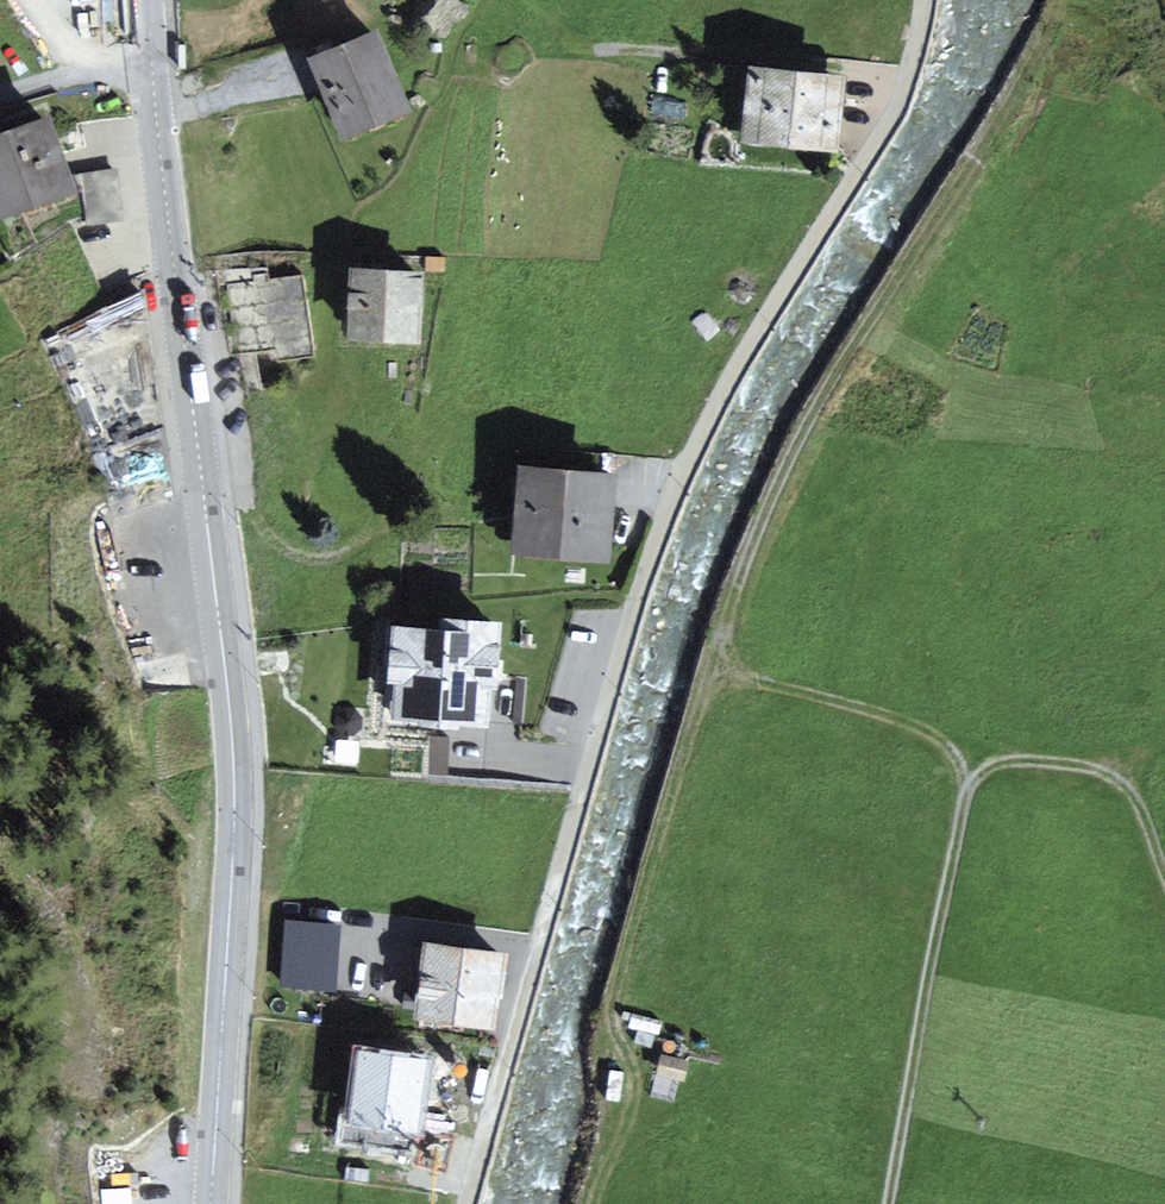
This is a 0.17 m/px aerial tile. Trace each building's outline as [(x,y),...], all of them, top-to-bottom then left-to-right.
[(304,63),(336,143),(401,117),(369,38),(304,63)] [(736,70),(728,146),(823,155),(830,79),(736,70)] [(0,129),(0,222),(61,202),(33,118),(0,129)] [(86,227),(119,221),(112,173),(74,181),(86,227)] [(343,276),(340,342),(406,345),(410,279),(343,276)] [(229,297),(240,367),(310,355),(299,286),(229,297)] [(42,347),(110,505),(165,489),(138,293),(42,347)] [(507,467),(499,558),(591,566),(599,474),(507,467)] [(490,741),(499,627),(392,621),(389,735),(490,741)] [(338,986),(345,908),(288,903),(281,981),(338,986)] [(414,950),(403,1026),(480,1037),(491,960),(414,950)]
